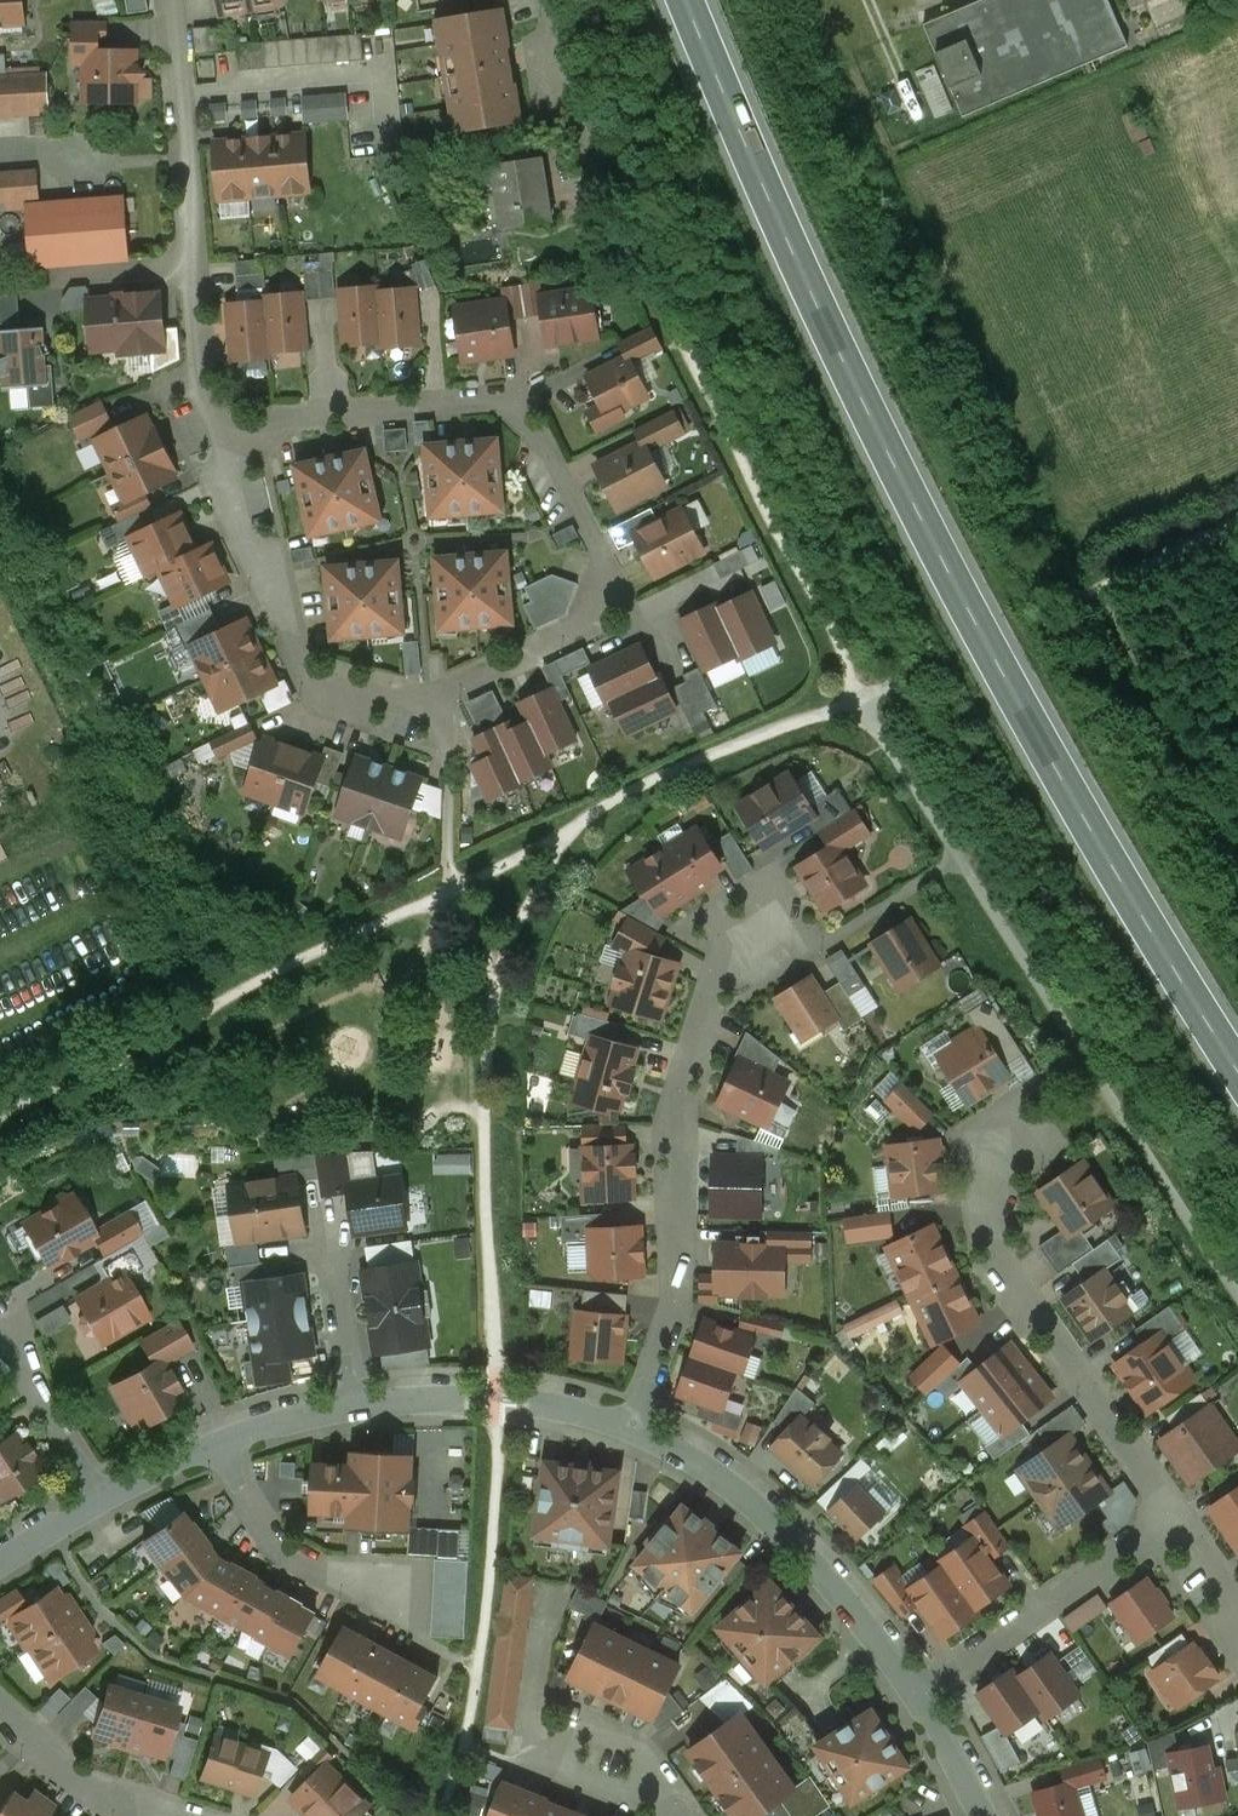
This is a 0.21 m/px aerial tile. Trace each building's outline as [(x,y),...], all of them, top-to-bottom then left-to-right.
[(25,36),(24,26),(25,26),(23,0),(0,0),(0,38),(25,36)] [(128,13),(149,10),(147,0),(126,0),(128,13)] [(220,14),(281,4),(280,0),(217,0),(220,14)] [(922,23),(962,116),(1127,46),(1107,0),(977,0),(922,23)] [(501,11),(437,22),(455,131),(520,120),(513,84),(504,85),(504,80),(509,79),(507,66),(505,54),(500,54),(498,49),(508,48),(501,11)] [(73,65),(87,65),(87,51),(97,51),(97,40),(106,40),(106,21),(73,21),(73,65)] [(221,25),(193,28),(195,55),(223,52),(221,25)] [(361,33),(236,44),(239,71),(363,60),(361,33)] [(137,51),(97,51),(87,51),(87,65),(87,93),(95,102),(137,101),(136,82),(145,73),(137,66),(137,51)] [(49,113),(47,74),(0,77),(0,116),(49,113)] [(346,96),(304,99),(306,123),(348,120),(346,96)] [(286,100),(271,101),(273,116),(287,114),(286,100)] [(257,103),(242,104),(244,118),(258,117),(257,103)] [(226,105),(212,107),(213,121),(228,120),(226,105)] [(306,135),(274,138),(279,195),(311,192),(306,135)] [(274,138),(245,140),(250,197),(279,195),(274,138)] [(245,140),(215,143),(220,200),(250,197),(245,140)] [(540,158),(483,167),(487,193),(496,191),(502,229),(550,222),(540,158)] [(26,208),(40,207),(40,205),(38,172),(0,175),(0,210),(26,208)] [(125,199),(40,205),(40,207),(26,208),(31,266),(129,259),(125,199)] [(262,259),(235,262),(237,291),(264,288),(262,259)] [(426,261),(412,266),(422,291),(436,286),(426,261)] [(333,271),(319,273),(321,300),(335,298),(333,271)] [(321,300),(319,273),(304,274),(306,301),(321,300)] [(520,284),(525,318),(543,315),(540,296),(541,296),(539,282),(520,284)] [(525,318),(520,284),(502,287),(505,303),(508,320),(525,318)] [(377,293),(377,289),(361,291),(361,288),(339,290),(342,318),(344,346),(381,343),(377,293)] [(392,292),(377,293),(381,343),(382,348),(419,345),(417,316),(414,288),(392,290),(392,292)] [(589,288),(541,296),(540,296),(543,315),(544,325),(547,346),(597,338),(589,288)] [(280,297),(265,298),(266,302),(270,353),(307,350),(304,321),(301,293),(280,295),(280,297)] [(122,355),(153,352),(163,352),(161,329),(158,296),(88,302),(90,326),(97,325),(99,348),(122,347),(122,355)] [(0,300),(0,322),(21,320),(19,298),(0,300)] [(232,362),(271,358),(270,353),(266,302),(250,304),(250,302),(227,304),(229,333),(232,362)] [(488,356),(513,352),(508,320),(505,303),(456,310),(464,360),(488,356)] [(627,357),(631,365),(662,349),(650,326),(617,343),(625,358),(627,357)] [(0,331),(0,344),(1,359),(0,360),(0,377),(0,378),(2,376),(4,389),(49,386),(46,355),(51,353),(50,351),(44,353),(42,347),(46,346),(43,328),(0,331)] [(179,328),(161,329),(163,352),(153,352),(154,373),(180,360),(179,328)] [(627,357),(625,358),(612,364),(608,364),(601,367),(600,370),(587,377),(602,405),(588,412),(598,432),(623,419),(619,411),(647,397),(631,365),(627,357)] [(115,431),(101,400),(68,416),(84,448),(97,442),(96,440),(115,431)] [(643,443),(647,451),(683,433),(672,412),(635,431),(641,444),(643,443)] [(112,473),(164,449),(154,429),(151,430),(145,417),(115,431),(96,440),(97,442),(112,473)] [(405,429),(384,430),(386,451),(407,449),(405,429)] [(474,443),(466,444),(466,443),(461,444),(456,444),(456,445),(448,445),(448,444),(426,446),(428,466),(426,466),(429,496),(430,496),(432,511),(446,510),(446,515),(488,511),(487,506),(502,505),(500,490),(502,490),(499,460),(498,461),(496,440),(474,442),(474,443)] [(641,444),(595,468),(617,511),(648,495),(645,491),(663,482),(647,451),(643,443),(641,444)] [(164,449),(112,473),(124,500),(125,502),(146,492),(174,479),(170,470),(173,468),(164,449)] [(318,461),(296,466),(300,486),(298,487),(305,516),(306,516),(309,531),(324,528),(325,532),(366,524),(365,518),(378,515),(375,500),(376,499),(370,470),(368,471),(364,451),(342,456),(343,457),(330,460),(318,462),(318,461)] [(110,507),(119,524),(140,514),(153,507),(146,492),(125,502),(124,500),(110,507)] [(633,534),(658,521),(652,509),(613,529),(619,541),(633,534)] [(682,509),(658,521),(633,534),(655,577),(703,552),(702,549),(706,547),(699,534),(695,536),(682,509)] [(107,549),(130,538),(147,530),(140,514),(119,524),(99,533),(107,549)] [(147,575),(162,568),(198,552),(181,515),(147,530),(130,538),(147,575)] [(573,526),(555,535),(559,545),(578,536),(573,526)] [(210,547),(198,552),(162,568),(179,604),(227,582),(210,547)] [(311,548),(291,552),(293,563),(314,558),(311,548)] [(741,550),(713,564),(721,579),(749,565),(741,550)] [(506,553),(483,555),(484,556),(476,557),(476,556),(471,556),(465,557),(458,558),(458,557),(435,559),(437,579),(436,579),(438,609),(440,609),(441,624),(455,623),(456,628),(497,624),(497,619),(511,618),(510,602),(511,602),(509,573),(507,573),(506,553)] [(397,562),(375,564),(375,565),(367,566),(367,565),(361,566),(357,566),(357,567),(349,567),(349,566),(327,568),(328,588),(327,588),(330,618),(331,618),(332,633),(347,632),(347,637),(388,633),(388,628),(402,627),(401,612),(402,611),(400,582),(398,583),(397,562)] [(557,578),(527,592),(533,606),(525,610),(535,631),(567,617),(578,586),(557,578)] [(749,594),(718,609),(717,610),(739,655),(738,655),(741,661),(774,645),(749,594)] [(706,671),(738,655),(739,655),(717,610),(718,609),(716,605),(701,613),(700,611),(681,620),(706,671)] [(222,631),(212,610),(175,627),(187,650),(192,647),(191,646),(222,631)] [(192,647),(206,677),(260,652),(256,644),(254,645),(243,621),(222,631),(191,646),(192,647)] [(418,642),(403,643),(406,675),(421,673),(418,642)] [(605,703),(610,701),(654,679),(648,666),(650,665),(640,645),(589,670),(605,703)] [(551,688),(558,702),(571,695),(562,676),(590,662),(583,648),(554,661),(555,664),(543,671),(551,688)] [(229,707),(260,692),(273,686),(263,663),(265,662),(260,652),(206,677),(214,695),(224,696),(229,707)] [(699,667),(681,675),(685,682),(687,681),(703,713),(704,712),(718,706),(699,667)] [(659,677),(654,679),(610,701),(627,734),(676,710),(667,691),(666,692),(659,677)] [(283,681),(273,686),(260,692),(270,713),(293,702),(283,681)] [(687,681),(685,682),(673,688),(692,727),(708,719),(704,712),(703,713),(687,681)] [(558,702),(551,688),(545,690),(544,688),(524,697),(525,699),(519,702),(528,721),(545,757),(577,742),(558,702)] [(494,693),(468,706),(477,724),(501,713),(503,712),(494,693)] [(238,764),(254,768),(264,742),(257,739),(249,723),(244,713),(231,718),(235,730),(210,742),(219,757),(231,751),(238,764)] [(501,713),(479,723),(484,732),(506,722),(501,713)] [(545,757),(528,721),(521,724),(514,727),(510,720),(506,722),(484,732),(473,737),(481,754),(476,756),(472,758),(471,788),(481,783),(490,801),(523,785),(521,781),(527,778),(527,780),(544,772),(543,771),(550,767),(545,757)] [(246,791),(275,801),(294,748),(265,738),(264,742),(254,768),(246,791)] [(326,746),(322,758),(323,758),(315,781),(331,787),(343,752),(326,746)] [(304,811),(315,781),(323,758),(322,758),(294,748),(275,801),(304,811)] [(337,816),(369,826),(389,769),(357,757),(337,816)] [(421,780),(389,769),(369,826),(402,837),(421,780)] [(765,788),(738,805),(765,849),(785,836),(783,833),(805,819),(814,814),(809,807),(799,791),(800,786),(797,781),(792,778),(788,773),(786,774),(788,777),(766,790),(765,788)] [(852,810),(837,788),(809,807),(814,814),(805,819),(815,834),(818,832),(852,810)] [(838,843),(844,853),(872,835),(855,808),(852,810),(818,832),(829,849),(838,843)] [(697,829),(664,850),(692,896),(703,890),(698,882),(721,868),(697,829)] [(729,833),(722,837),(720,848),(728,860),(725,861),(737,881),(755,870),(729,833)] [(838,843),(829,849),(799,867),(825,909),(839,900),(845,904),(852,899),(854,891),(864,885),(844,853),(838,843)] [(648,895),(659,912),(665,912),(692,896),(664,850),(651,858),(648,871),(640,876),(637,887),(642,894),(645,895),(648,895)] [(629,916),(659,933),(664,921),(659,912),(648,895),(645,895),(621,910),(629,916)] [(659,933),(629,916),(613,947),(629,952),(629,950),(655,959),(666,937),(659,933)] [(938,966),(910,921),(873,945),(901,989),(938,966)] [(842,948),(824,959),(839,982),(849,996),(866,985),(842,948)] [(655,959),(629,950),(629,952),(624,969),(620,968),(615,985),(618,986),(612,1005),(659,1020),(676,966),(655,959)] [(822,993),(811,977),(776,999),(797,1033),(815,1022),(820,1029),(837,1018),(822,993)] [(845,1030),(862,1020),(849,996),(839,982),(822,993),(837,1018),(845,1030)] [(978,1027),(1003,1068),(1023,1055),(988,1000),(966,1013),(976,1029),(978,1027)] [(619,1025),(573,1012),(567,1034),(572,1036),(573,1033),(583,1035),(582,1039),(591,1041),(593,1037),(615,1043),(619,1025)] [(978,1027),(976,1029),(952,1043),(958,1053),(942,1063),(967,1103),(1009,1076),(1003,1068),(978,1027)] [(781,1059),(747,1031),(733,1059),(739,1061),(740,1060),(773,1076),(781,1059)] [(593,1037),(591,1041),(587,1057),(583,1056),(577,1077),(581,1078),(573,1102),(601,1109),(602,1104),(619,1109),(624,1092),(628,1092),(634,1072),(630,1071),(635,1053),(624,1050),(625,1046),(615,1043),(593,1037)] [(740,1060),(739,1061),(718,1104),(767,1127),(788,1083),(773,1076),(740,1060)] [(933,1113),(902,1082),(885,1099),(916,1130),(933,1113)] [(583,1148),(627,1147),(626,1125),(582,1126),(583,1148)] [(779,1148),(738,1135),(737,1157),(761,1157),(761,1160),(776,1163),(779,1148)] [(936,1140),(888,1148),(895,1196),(943,1189),(936,1140)] [(627,1147),(583,1148),(584,1167),(576,1167),(571,1173),(572,1180),(577,1186),(584,1185),(585,1199),(632,1197),(631,1174),(635,1174),(635,1156),(631,1157),(630,1146),(627,1147)] [(437,1173),(474,1171),(472,1150),(436,1153),(437,1173)] [(349,1185),(351,1185),(346,1151),(317,1155),(322,1195),(350,1192),(349,1185)] [(737,1157),(712,1157),(712,1217),(761,1218),(761,1198),(765,1194),(764,1180),(761,1178),(761,1160),(761,1157),(737,1157)] [(1069,1237),(1100,1215),(1113,1206),(1083,1163),(1038,1193),(1063,1229),(1069,1237)] [(233,1214),(301,1204),(296,1176),(229,1186),(233,1214)] [(349,1185),(350,1192),(356,1234),(405,1227),(404,1222),(408,1217),(407,1204),(401,1199),(398,1178),(351,1185),(349,1185)] [(89,1231),(91,1231),(90,1228),(93,1221),(88,1214),(80,1212),(71,1196),(68,1198),(61,1195),(54,1199),(52,1207),(22,1225),(43,1260),(50,1255),(52,1249),(58,1251),(63,1259),(76,1252),(75,1250),(94,1239),(89,1231)] [(301,1204),(233,1214),(238,1243),(305,1233),(301,1204)] [(89,1231),(94,1239),(104,1256),(130,1242),(142,1235),(134,1221),(127,1209),(91,1231),(89,1231)] [(134,1221),(142,1235),(158,1225),(150,1212),(134,1221)] [(888,1212),(845,1218),(848,1241),(891,1236),(888,1212)] [(590,1229),(606,1228),(606,1214),(562,1217),(563,1242),(579,1241),(585,1235),(591,1234),(590,1229)] [(1073,1264),(1108,1239),(1107,1237),(1109,1235),(1105,1229),(1108,1226),(1100,1215),(1069,1237),(1063,1229),(1039,1246),(1058,1274),(1073,1264)] [(590,1229),(591,1234),(592,1271),(599,1277),(642,1275),(640,1227),(606,1228),(590,1229)] [(889,1249),(911,1296),(955,1275),(933,1228),(889,1249)] [(769,1233),(769,1246),(784,1246),(784,1249),(806,1249),(806,1234),(769,1233)] [(1108,1239),(1073,1264),(1084,1282),(1103,1269),(1104,1271),(1122,1258),(1108,1239)] [(122,1274),(126,1281),(145,1270),(130,1242),(104,1256),(91,1263),(99,1277),(97,1282),(105,1284),(122,1274)] [(410,1242),(368,1248),(371,1269),(413,1263),(410,1242)] [(716,1261),(715,1278),(715,1294),(742,1295),(742,1298),(766,1299),(766,1294),(783,1294),(784,1249),(784,1246),(769,1246),(765,1246),(765,1244),(754,1244),(743,1244),(743,1245),(716,1244),(716,1261)] [(244,1284),(268,1280),(266,1263),(231,1268),(233,1288),(244,1286),(244,1284)] [(364,1271),(370,1312),(422,1304),(419,1290),(423,1284),(422,1271),(416,1267),(415,1263),(413,1263),(371,1269),(364,1271)] [(1103,1269),(1084,1282),(1062,1297),(1093,1341),(1133,1313),(1104,1271),(1103,1269)] [(105,1284),(97,1282),(96,1281),(94,1290),(76,1300),(84,1315),(81,1317),(79,1324),(84,1334),(91,1336),(95,1334),(100,1343),(146,1316),(126,1281),(122,1274),(105,1284)] [(978,1322),(955,1275),(911,1296),(933,1343),(978,1322)] [(244,1286),(250,1323),(307,1315),(303,1276),(268,1280),(244,1284),(244,1286)] [(716,1307),(715,1294),(715,1278),(700,1277),(699,1303),(716,1307)] [(1197,1287),(1184,1295),(1190,1304),(1203,1296),(1197,1287)] [(627,1295),(584,1292),(582,1312),(626,1316),(627,1295)] [(902,1312),(896,1300),(845,1326),(851,1336),(902,1312)] [(424,1319),(422,1304),(370,1312),(377,1354),(428,1345),(428,1340),(431,1336),(429,1323),(424,1319)] [(1159,1334),(1166,1343),(1186,1329),(1170,1307),(1135,1331),(1144,1345),(1159,1334)] [(582,1312),(577,1312),(575,1342),(579,1343),(583,1348),(582,1358),(621,1363),(625,1332),(630,1328),(625,1322),(626,1316),(582,1312)] [(785,1324),(742,1314),(739,1328),(781,1338),(785,1324)] [(313,1354),(307,1315),(250,1323),(255,1360),(256,1362),(288,1358),(313,1354)] [(692,1358),(735,1373),(742,1376),(756,1338),(705,1319),(692,1358)] [(174,1320),(139,1341),(153,1365),(161,1360),(164,1364),(190,1349),(174,1320)] [(1159,1334),(1144,1345),(1116,1365),(1128,1381),(1127,1382),(1128,1383),(1131,1383),(1137,1391),(1135,1394),(1136,1395),(1137,1395),(1149,1411),(1191,1381),(1189,1377),(1190,1371),(1183,1362),(1177,1361),(1166,1343),(1159,1334)] [(927,1394),(935,1387),(960,1364),(943,1346),(911,1377),(927,1394)] [(1010,1346),(979,1370),(963,1384),(984,1409),(1031,1373),(1010,1346)] [(967,1357),(960,1364),(935,1387),(947,1399),(963,1384),(979,1370),(967,1357)] [(291,1378),(288,1358),(256,1362),(255,1360),(244,1362),(247,1384),(291,1378)] [(735,1373),(692,1358),(678,1394),(722,1410),(735,1373)] [(153,1365),(112,1388),(135,1428),(184,1401),(174,1383),(164,1364),(161,1360),(153,1365)] [(1051,1398),(1031,1373),(984,1409),(1003,1433),(1004,1435),(1020,1423),(1051,1398)] [(797,1387),(773,1423),(787,1433),(800,1417),(802,1419),(815,1403),(797,1387)] [(1202,1411),(1208,1407),(1210,1406),(1201,1392),(1165,1418),(1173,1430),(1202,1410),(1202,1411)] [(1085,1425),(1072,1405),(1037,1430),(1043,1439),(1051,1440),(1060,1433),(1064,1438),(1067,1437),(1085,1425)] [(1202,1410),(1173,1430),(1161,1438),(1189,1477),(1219,1456),(1219,1457),(1227,1458),(1234,1454),(1235,1446),(1208,1407),(1202,1411),(1202,1410)] [(802,1419),(800,1417),(787,1433),(773,1449),(814,1484),(840,1454),(826,1441),(829,1438),(815,1426),(813,1429),(802,1419)] [(746,1421),(742,1439),(758,1442),(761,1424),(746,1421)] [(1028,1433),(1020,1423),(1004,1435),(1003,1433),(986,1446),(995,1458),(1028,1433)] [(2,1499),(15,1490),(17,1494),(32,1484),(30,1480),(40,1474),(30,1458),(33,1456),(26,1445),(23,1447),(14,1434),(6,1438),(0,1443),(0,1497),(2,1499)] [(1040,1499),(1089,1466),(1082,1456),(1081,1457),(1067,1437),(1064,1438),(1027,1465),(1034,1474),(1029,1483),(1040,1499)] [(346,1530),(408,1532),(411,1532),(411,1527),(414,1466),(411,1466),(398,1456),(398,1453),(351,1451),(350,1465),(321,1463),(321,1465),(314,1472),(311,1472),(309,1514),(346,1516),(346,1530)] [(836,1502),(856,1482),(871,1469),(861,1459),(826,1492),(836,1502)] [(574,1467),(546,1462),(535,1534),(555,1537),(554,1544),(587,1549),(588,1541),(608,1544),(618,1473),(589,1468),(590,1466),(575,1463),(574,1467)] [(1089,1466),(1040,1499),(1050,1514),(1060,1512),(1067,1523),(1097,1501),(1107,1495),(1092,1474),(1094,1473),(1089,1466)] [(856,1482),(836,1502),(826,1511),(856,1542),(886,1513),(856,1482)] [(1137,1500),(1125,1482),(1107,1495),(1097,1501),(1108,1517),(1101,1522),(1109,1533),(1103,1538),(1103,1539),(1127,1523),(1137,1500)] [(1213,1505),(1223,1520),(1219,1523),(1237,1549),(1237,1487),(1213,1505)] [(972,1522),(985,1513),(978,1503),(966,1512),(972,1522)] [(693,1612),(720,1578),(737,1557),(741,1552),(713,1530),(715,1527),(703,1518),(701,1520),(683,1506),(671,1521),(667,1518),(646,1544),(649,1547),(635,1565),(693,1612)] [(985,1513),(972,1522),(965,1526),(973,1538),(974,1537),(990,1559),(1010,1545),(987,1512),(985,1513)] [(146,1554),(156,1567),(199,1533),(191,1523),(187,1526),(178,1513),(141,1541),(149,1552),(146,1554)] [(462,1529),(411,1527),(411,1532),(408,1532),(407,1555),(461,1557),(462,1529)] [(168,1577),(183,1595),(214,1559),(204,1547),(208,1544),(199,1533),(156,1567),(165,1579),(168,1577)] [(974,1537),(973,1538),(940,1562),(942,1565),(974,1610),(1009,1586),(990,1559),(974,1537)] [(464,1558),(434,1556),(430,1631),(460,1633),(464,1558)] [(747,1566),(737,1557),(720,1578),(731,1587),(747,1566)] [(201,1610),(215,1617),(241,1569),(229,1562),(227,1566),(214,1559),(183,1595),(203,1606),(201,1610)] [(974,1610),(942,1565),(910,1588),(908,1590),(918,1603),(942,1637),(977,1613),(974,1610)] [(908,1590),(910,1588),(895,1566),(874,1580),(902,1615),(918,1603),(908,1590)] [(229,1621),(242,1627),(264,1587),(251,1580),(253,1576),(241,1569),(215,1617),(228,1624),(229,1621)] [(534,1577),(504,1573),(481,1742),(506,1745),(509,1728),(513,1729),(534,1577)] [(1146,1579),(1112,1603),(1138,1640),(1172,1616),(1164,1605),(1165,1602),(1157,1591),(1155,1592),(1146,1579)] [(735,1617),(721,1629),(765,1679),(780,1666),(782,1668),(818,1636),(771,1582),(734,1614),(735,1617)] [(252,1637),(265,1645),(291,1597),(279,1590),(277,1594),(264,1587),(242,1627),(254,1634),(252,1637)] [(26,1608),(13,1588),(0,1597),(0,1626),(8,1622),(7,1620),(26,1608)] [(26,1651),(29,1649),(79,1616),(73,1607),(68,1610),(64,1604),(54,1589),(26,1608),(7,1620),(8,1622),(26,1651)] [(605,1606),(578,1593),(571,1605),(599,1619),(605,1606)] [(1105,1606),(1097,1595),(1063,1619),(1071,1630),(1105,1606)] [(303,1603),(291,1597),(265,1645),(278,1652),(280,1648),(293,1656),(315,1615),(301,1607),(303,1603)] [(85,1626),(79,1616),(29,1649),(49,1679),(94,1649),(86,1636),(81,1629),(85,1626)] [(651,1718),(653,1719),(667,1690),(678,1666),(677,1665),(676,1667),(667,1662),(668,1660),(650,1651),(648,1654),(641,1650),(641,1649),(624,1640),(625,1639),(607,1630),(606,1632),(596,1627),(597,1626),(596,1625),(569,1678),(571,1679),(573,1677),(585,1683),(598,1689),(597,1692),(611,1699),(626,1706),(626,1704),(639,1710),(652,1716),(651,1718)] [(346,1691),(374,1642),(358,1633),(355,1638),(341,1631),(319,1671),(334,1678),(331,1683),(346,1691)] [(1183,1633),(1146,1658),(1155,1670),(1191,1646),(1183,1633)] [(123,1644),(113,1635),(101,1643),(113,1655),(123,1644)] [(374,1642),(346,1691),(362,1700),(365,1695),(378,1703),(400,1662),(386,1655),(389,1650),(374,1642)] [(1178,1706),(1218,1677),(1206,1660),(1205,1661),(1193,1644),(1191,1646),(1155,1670),(1152,1673),(1162,1688),(1165,1688),(1178,1706)] [(1074,1680),(1094,1671),(1082,1645),(1062,1655),(1074,1680)] [(1079,1696),(1049,1654),(1018,1676),(1043,1711),(1048,1718),(1079,1696)] [(400,1662),(378,1703),(391,1710),(388,1715),(415,1730),(428,1708),(423,1706),(438,1677),(416,1665),(413,1669),(400,1662)] [(1018,1676),(1011,1668),(975,1694),(999,1726),(1007,1737),(1043,1711),(1018,1676)] [(176,1700),(180,1687),(146,1678),(143,1691),(176,1700)] [(728,1723),(741,1714),(753,1706),(724,1679),(702,1698),(728,1723)] [(49,1718),(69,1698),(58,1686),(37,1706),(49,1718)] [(95,1698),(83,1686),(56,1714),(69,1726),(95,1698)] [(93,1736),(125,1745),(140,1697),(108,1687),(93,1736)] [(683,1711),(667,1690),(653,1719),(660,1729),(683,1711)] [(176,1708),(140,1697),(125,1745),(160,1756),(176,1708)] [(840,1732),(816,1748),(850,1802),(875,1786),(877,1789),(911,1769),(874,1708),(839,1729),(840,1732)] [(714,1791),(768,1752),(741,1714),(728,1723),(687,1752),(714,1791)] [(1020,1762),(1007,1737),(999,1726),(981,1737),(1002,1773),(1020,1762)] [(269,1756),(213,1738),(201,1778),(256,1794),(269,1756)] [(1192,1745),(1171,1748),(1178,1805),(1231,1799),(1224,1741),(1203,1744),(1192,1745)] [(309,1781),(326,1765),(333,1758),(325,1747),(299,1772),(309,1781)] [(193,1755),(176,1750),(168,1776),(185,1781),(193,1755)] [(795,1790),(768,1752),(714,1791),(733,1815),(758,1815),(780,1800),(795,1790)] [(1070,1781),(1073,1789),(1107,1779),(1100,1757),(1061,1768),(1065,1783),(1070,1781)] [(365,1808),(367,1806),(326,1765),(309,1781),(293,1799),(310,1815),(373,1815),(365,1808)] [(780,1800),(792,1815),(816,1815),(830,1806),(811,1778),(795,1790),(780,1800)] [(1065,1783),(1035,1792),(1042,1815),(1082,1815),(1081,1814),(1082,1809),(1080,1801),(1076,1800),(1073,1789),(1070,1781),(1065,1783)] [(525,1791),(503,1783),(489,1815),(515,1815),(525,1791)] [(43,1797),(31,1789),(24,1800),(11,1791),(0,1806),(0,1815),(29,1815),(43,1797)] [(545,1801),(546,1799),(525,1791),(515,1815),(539,1815),(545,1801)] [(43,1797),(29,1815),(47,1815),(54,1805),(43,1797)] [(566,1809),(545,1801),(539,1815),(563,1815),(566,1809)]
